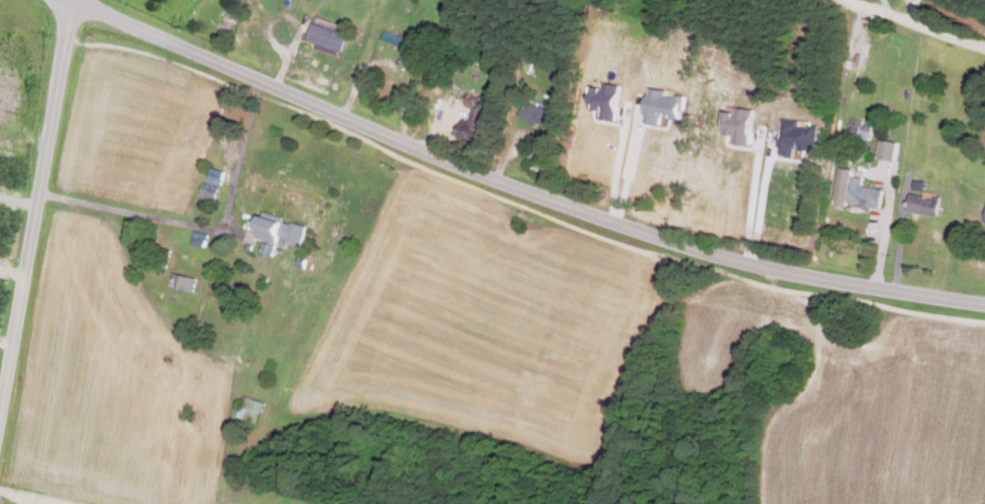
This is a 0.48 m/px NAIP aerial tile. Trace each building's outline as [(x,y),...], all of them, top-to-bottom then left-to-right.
[(347,35),(314,22),(306,42),(340,54),(347,35)] [(404,50),(417,55),(421,41),(387,29),(383,38),(406,46),(404,50)] [(456,135),(479,142),(490,105),(473,99),(467,120),(462,118),(456,135)] [(522,117),(548,125),(554,108),(528,100),(522,117)] [(869,140),(871,126),(854,124),(852,138),(869,140)] [(880,158),(896,160),(898,142),(882,140),(880,158)] [(638,185),(653,188),(659,154),(644,151),(638,185)] [(224,170),(209,167),(203,197),(217,200),(224,170)] [(863,185),(864,178),(852,176),(847,202),(880,208),(884,189),(863,185)] [(941,198),(911,193),(908,212),(938,217),(941,198)] [(304,225),(260,215),(255,238),(269,242),(267,252),(273,254),(276,241),(299,246),(304,225)] [(171,288),(195,290),(196,277),(172,274),(171,288)] [(256,424),(265,403),(245,395),(237,416),(256,424)]
